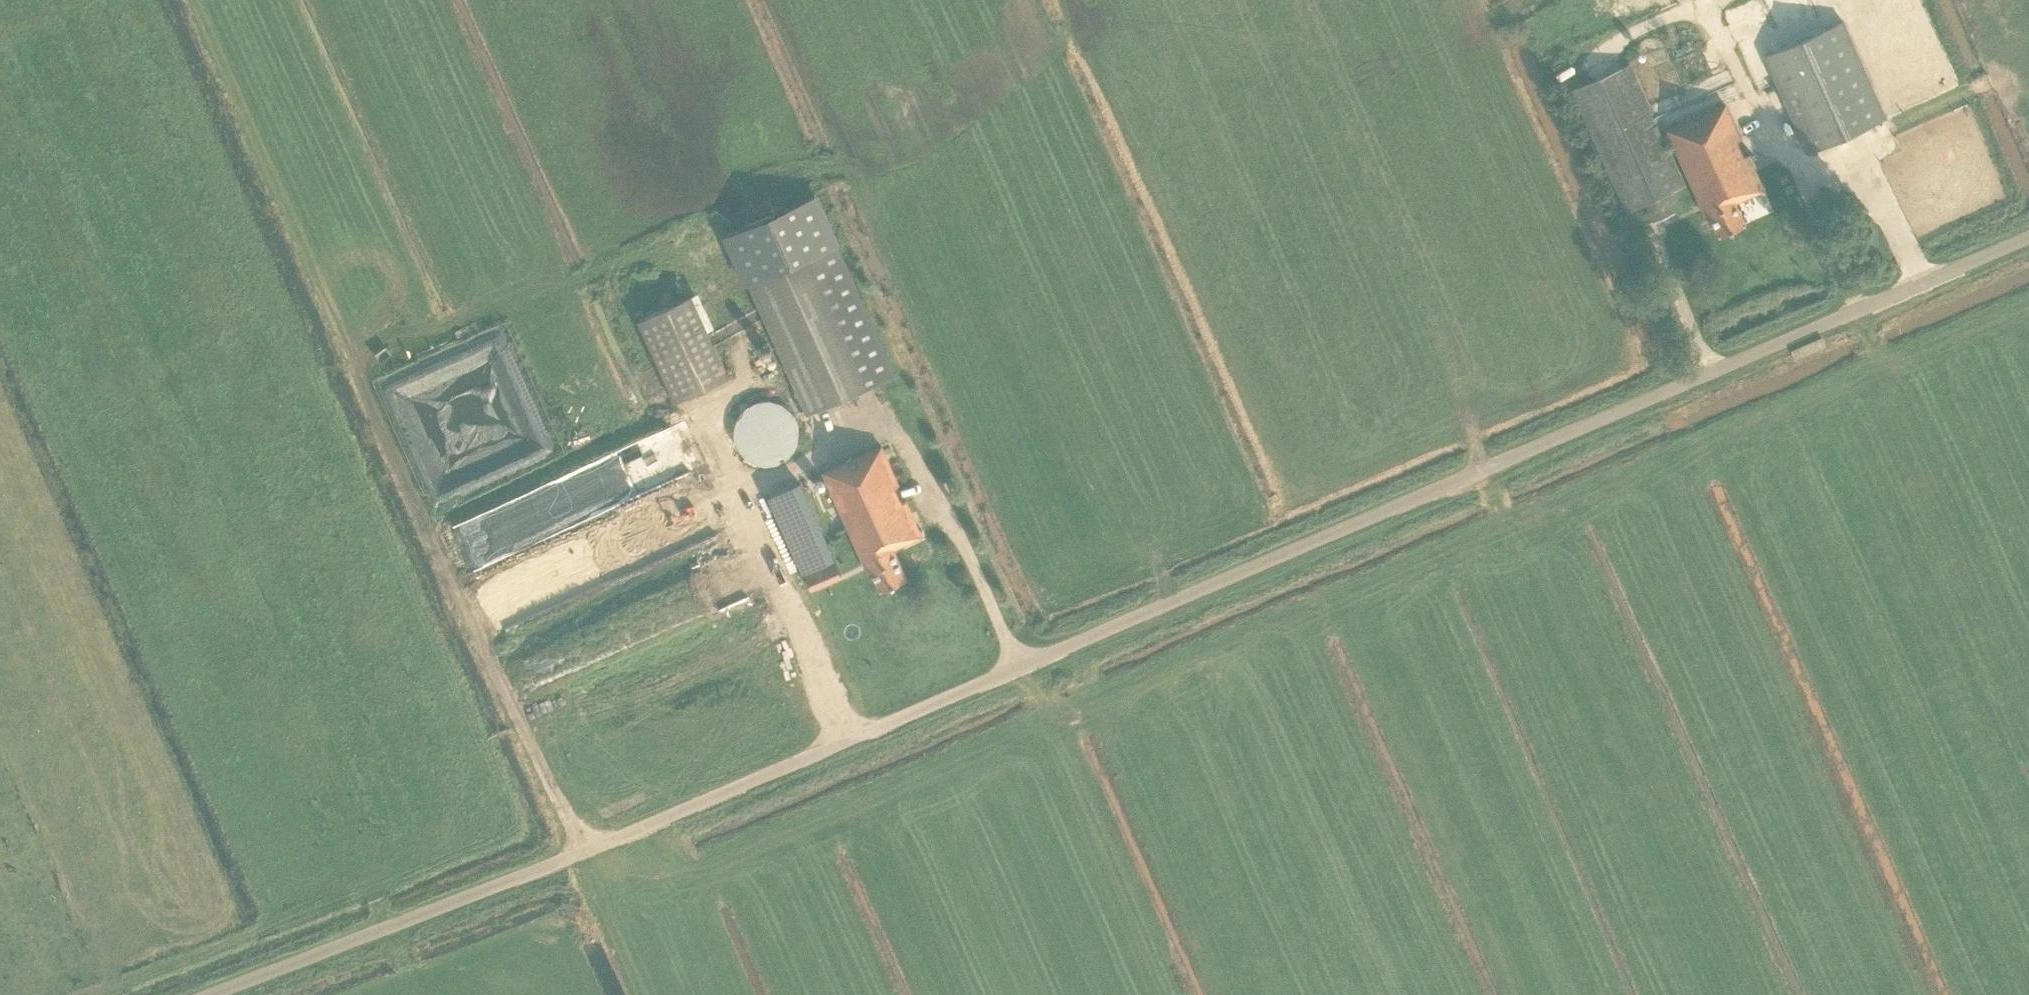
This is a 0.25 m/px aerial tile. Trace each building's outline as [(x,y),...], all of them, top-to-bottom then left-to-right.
[(1765,55),(1808,152),(1887,117),(1843,20),(1765,55)] [(1673,46),(1692,85),(1714,75),(1695,36),(1673,46)] [(1939,121),(1961,113),(1952,89),(1948,91),(1937,60),(1918,67),(1939,121)] [(1646,201),(1655,219),(1673,211),(1664,193),(1686,183),(1631,63),(1575,89),(1630,208),(1646,201)] [(1709,212),(1719,235),(1746,223),(1736,201),(1765,189),(1749,153),(1744,155),(1737,139),(1741,137),(1726,103),(1667,129),(1705,214),(1709,212)] [(749,286),(750,285),(811,258),(838,246),(816,198),(727,237),(749,286)] [(869,387),(811,258),(750,285),(808,414),(869,387)] [(730,379),(692,297),(637,323),(674,404),(730,379)] [(798,441),(799,431),(798,421),(793,412),(786,405),(777,401),(767,399),(757,401),(748,405),(741,412),(736,421),(735,431),(736,441),(741,450),(748,457),(757,462),(767,463),(777,462),(786,457),(793,450),(798,441)] [(672,450),(679,466),(694,461),(687,444),(672,450)] [(834,493),(848,527),(868,571),(872,570),(881,589),(907,577),(894,548),(923,535),(907,500),(902,501),(895,485),(900,484),(883,445),(824,472),(834,493)] [(834,553),(808,476),(775,488),(801,564),(834,553)]
